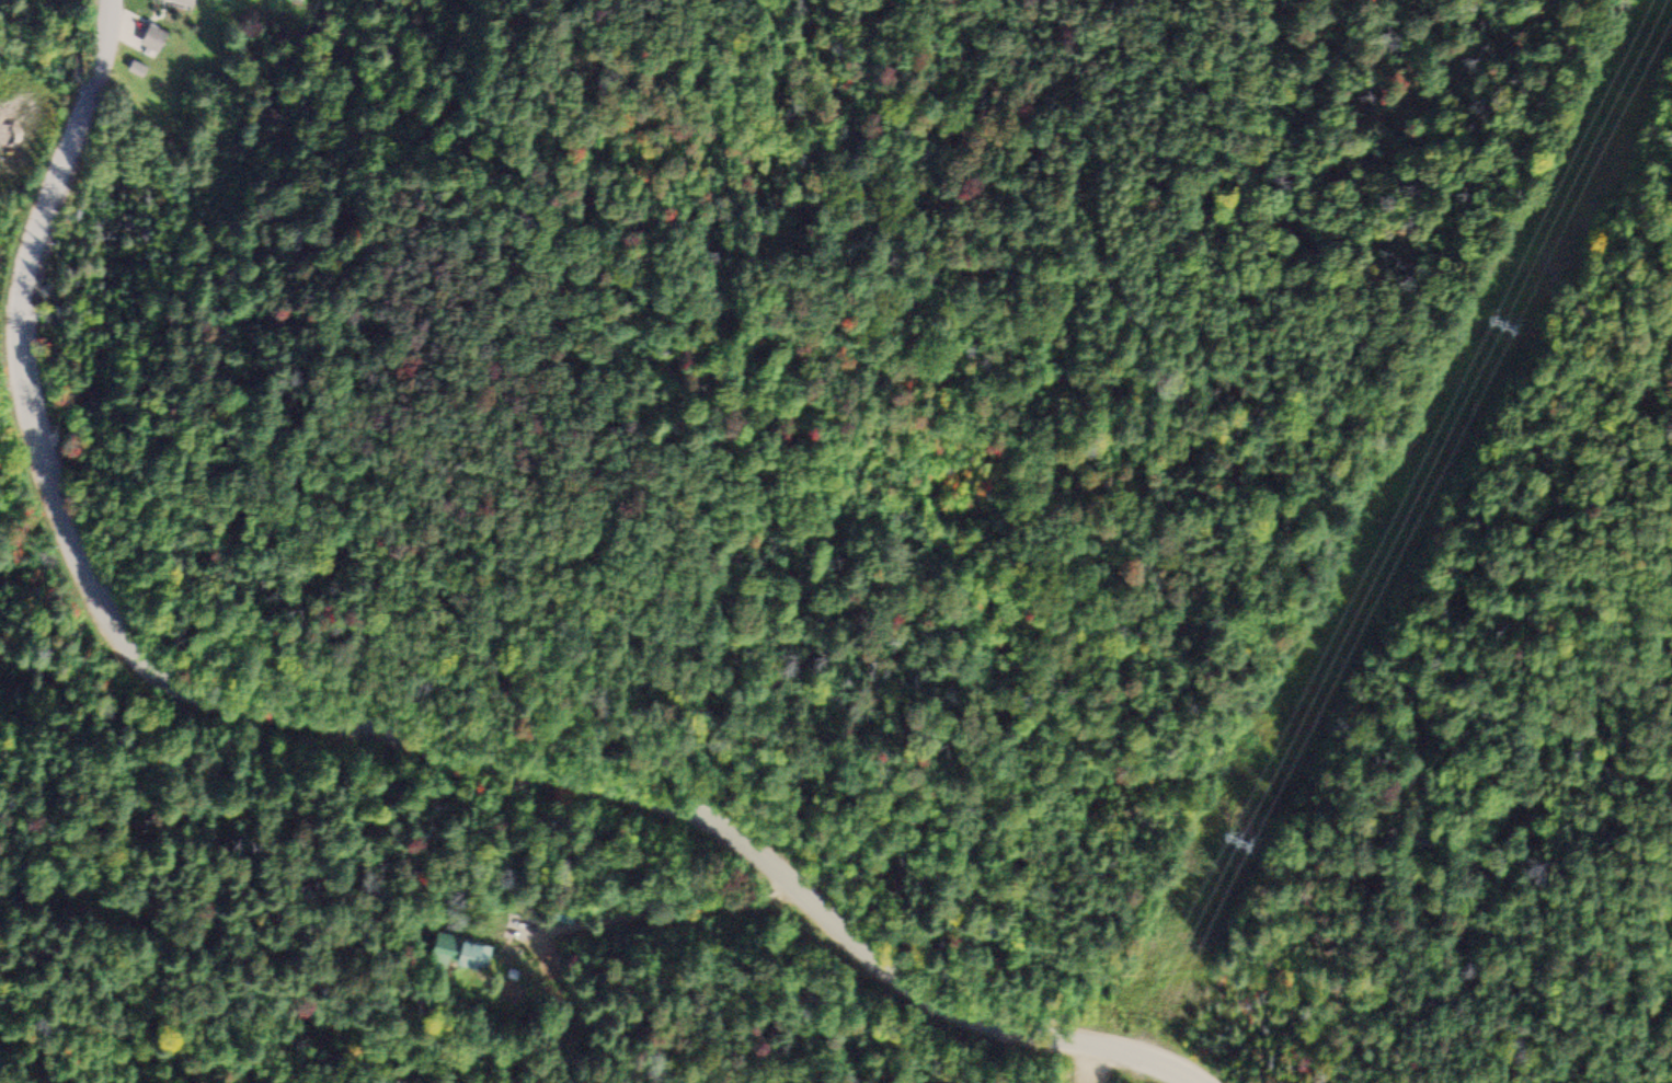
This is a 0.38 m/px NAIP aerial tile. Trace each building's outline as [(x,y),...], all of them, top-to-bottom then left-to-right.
[(160,55),(171,36),(154,26),(143,45),(160,55)] [(487,970),(495,949),(473,940),(464,961),(487,970)]
